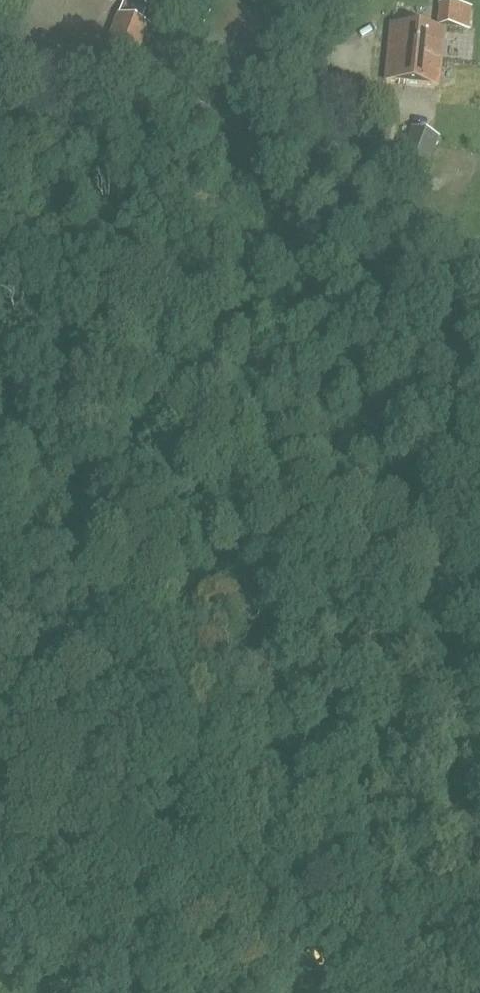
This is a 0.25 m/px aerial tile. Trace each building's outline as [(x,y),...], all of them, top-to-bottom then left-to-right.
[(134,6),(147,11),(149,5),(137,0),(136,0),(134,6)] [(123,3),(103,59),(133,69),(149,25),(141,21),(145,11),(123,3)] [(473,7),(439,4),(437,28),(471,31),(473,7)] [(389,54),(441,59),(444,31),(392,26),(389,54)] [(441,59),(389,54),(386,81),(438,87),(441,59)] [(426,178),(440,139),(411,129),(397,168),(426,178)]
